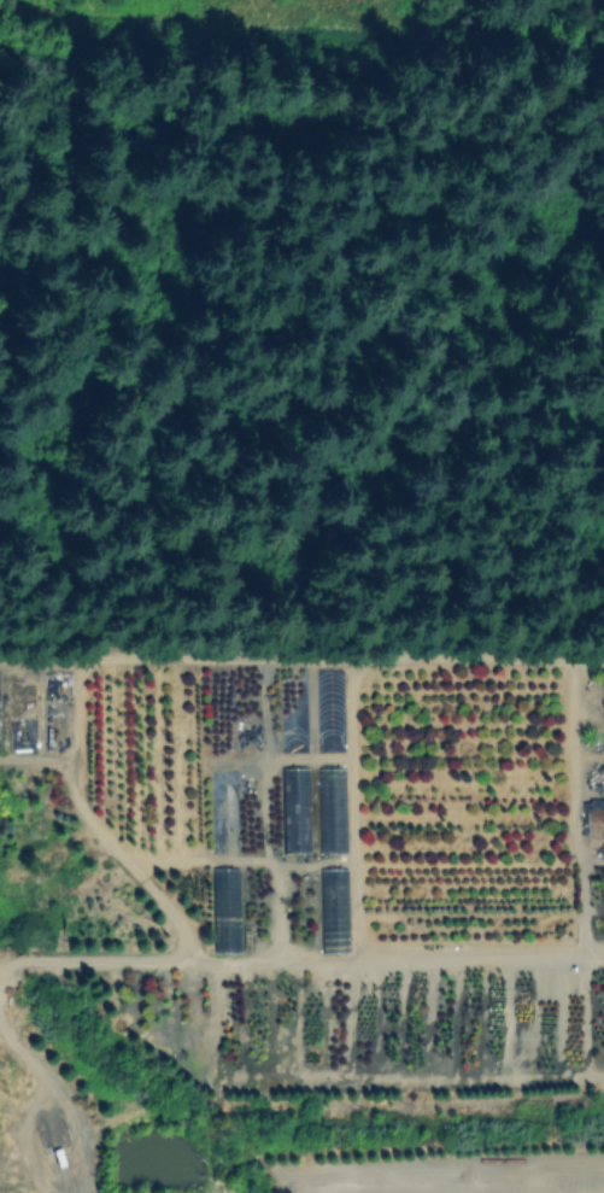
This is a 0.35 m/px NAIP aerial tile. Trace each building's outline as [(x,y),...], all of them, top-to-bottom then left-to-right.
[(317,853),(340,853),(340,770),(317,770),(317,853)]
